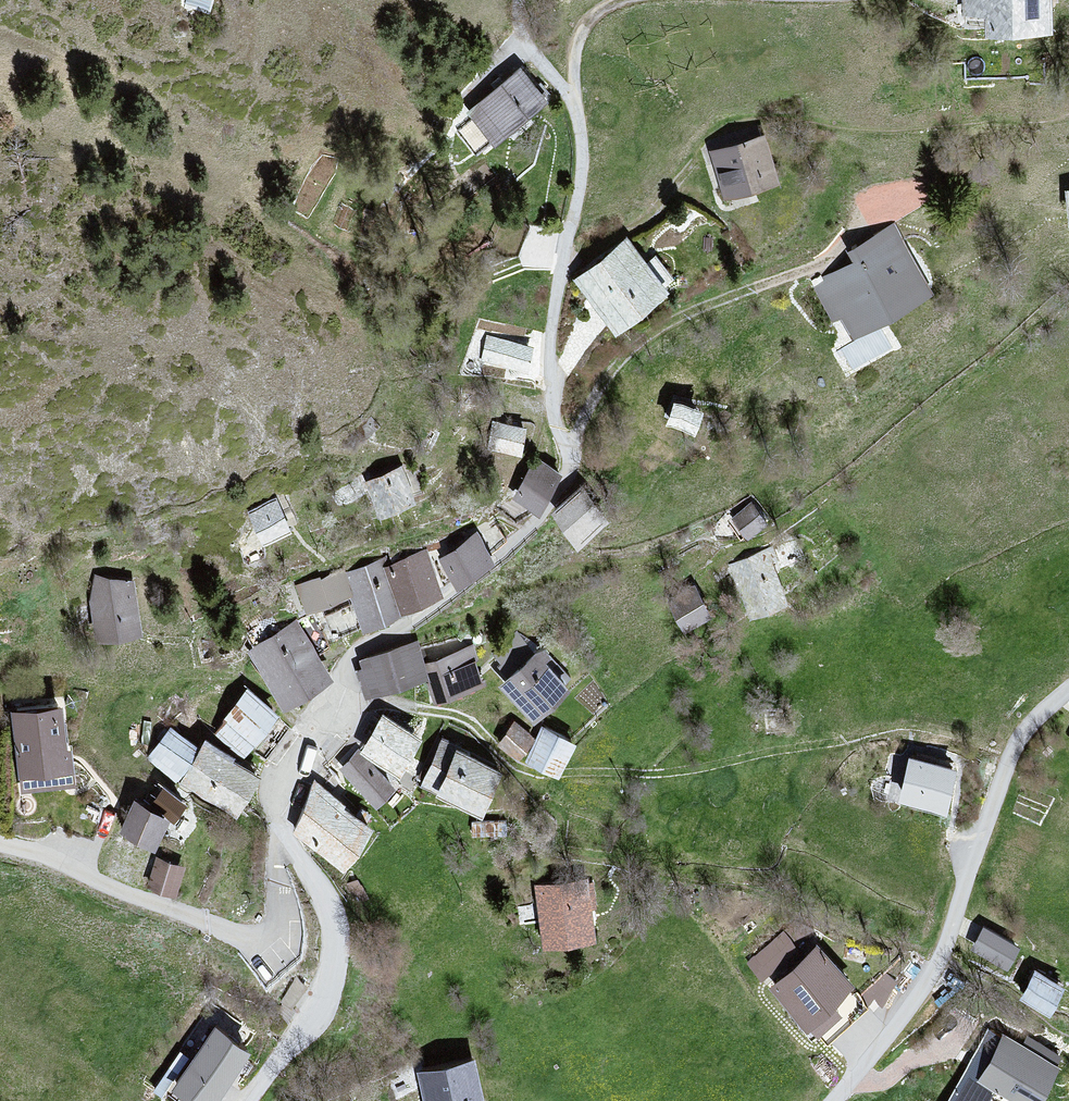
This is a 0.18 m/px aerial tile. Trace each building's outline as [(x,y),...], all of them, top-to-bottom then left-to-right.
[(993,32),(1062,32),(1062,0),(968,0),(968,6),(993,7),(993,32)] [(526,69),(471,113),(499,148),(555,104),(526,69)] [(768,135),(706,150),(719,201),(780,186),(768,135)] [(636,240),(583,279),(626,336),(679,296),(636,240)] [(906,255),(829,297),(853,342),(930,300),(906,255)] [(530,373),(534,345),(490,340),(486,367),(530,373)] [(678,392),(669,416),(700,428),(709,403),(678,392)] [(529,457),(531,432),(500,429),(498,454),(529,457)] [(544,463),(522,497),(546,513),(568,479),(544,463)] [(410,470),(374,485),(390,521),(426,506),(410,470)] [(564,512),(591,544),(616,524),(588,491),(564,512)] [(734,512),(751,534),(772,517),(755,496),(734,512)] [(285,502),(253,515),(267,548),(299,534),(285,502)] [(474,539),(443,562),(463,588),(494,565),(474,539)] [(772,552),(738,567),(760,617),(794,601),(772,552)] [(454,596),(433,560),(395,582),(416,618),(454,596)] [(369,630),(406,617),(387,566),(350,580),(369,630)] [(344,575),(303,591),(314,618),(355,601),(344,575)] [(136,576),(90,584),(99,633),(145,624),(136,576)] [(705,587),(672,602),(684,627),(716,612),(705,587)] [(296,628),(252,658),(289,712),(333,681),(296,628)] [(418,648),(363,667),(375,702),(430,683),(418,648)] [(485,685),(474,651),(425,667),(436,700),(485,685)] [(537,654),(501,685),(538,727),(574,696),(537,654)] [(246,691),(221,730),(254,752),(280,714),(246,691)] [(70,706),(18,712),(26,786),(79,780),(70,706)] [(385,716),(364,753),(408,777),(429,740),(385,716)] [(515,724),(500,745),(523,760),(538,739),(515,724)] [(213,743),(209,750),(168,728),(147,766),(184,788),(189,785),(244,817),(269,775),(213,743)] [(544,733),(531,761),(558,775),(572,747),(544,733)] [(446,742),(425,785),(492,818),(513,776),(446,742)] [(341,770),(379,808),(398,789),(360,751),(341,770)] [(901,799),(952,815),(966,772),(915,755),(901,799)] [(316,789),(300,835),(343,869),(369,834),(316,789)] [(139,801),(123,835),(161,853),(177,819),(139,801)] [(183,870),(158,861),(149,887),(174,896),(183,870)] [(538,888),(548,948),(604,939),(594,879),(538,888)] [(1018,949),(984,930),(973,948),(1007,968),(1018,949)] [(820,944),(775,984),(827,1042),(871,1002),(820,944)] [(1063,992),(1037,976),(1024,997),(1050,1013),(1063,992)] [(181,1089),(200,1100),(228,1100),(260,1052),(220,1027),(181,1089)] [(949,1100),(991,1100),(997,1092),(1012,1100),(1045,1100),(1062,1072),(1004,1037),(1003,1041),(989,1033),(949,1100)] [(419,1073),(424,1100),(488,1100),(481,1061),(419,1073)]
